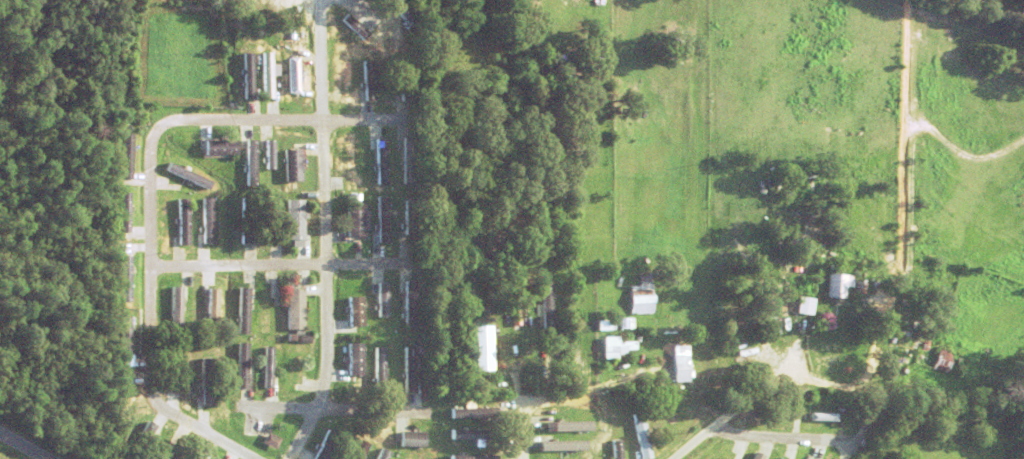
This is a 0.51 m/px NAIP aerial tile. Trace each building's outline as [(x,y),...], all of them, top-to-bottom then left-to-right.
[(395,8),(386,0),(398,0),(400,2),(395,8)] [(343,19),(349,13),(370,33),(364,39),(343,19)] [(416,26),(412,31),(410,30),(410,31),(402,25),(403,24),(399,22),(399,23),(395,20),(395,19),(394,18),(398,14),(407,21),(408,19),(415,24),(413,25),(416,26)] [(386,40),(389,37),(396,43),(393,47),(386,40)] [(263,52),(273,52),(274,98),(264,98),(263,52)] [(244,53),(254,53),(254,98),(245,98),(244,53)] [(291,59),(299,59),(300,97),(292,98),(291,59)] [(346,61),(354,61),(354,100),(346,100),(346,61)] [(366,61),(374,61),(376,100),(367,100),(366,61)] [(377,138),(386,138),(388,184),(378,184),(377,138)] [(205,140),(237,140),(237,154),(205,154),(205,140)] [(247,185),(247,140),(256,140),(256,185),(247,185)] [(267,140),(275,140),(275,169),(267,169),(267,140)] [(285,149),(301,149),(302,181),(286,181),(285,149)] [(167,170),(170,162),(211,182),(208,189),(167,170)] [(122,232),(122,192),(131,192),(130,232),(122,232)] [(241,243),(242,197),(251,197),(250,243),(241,243)] [(267,242),(268,197),(277,197),(276,243),(267,242)] [(378,197),(388,197),(388,243),(379,243),(378,197)] [(179,198),(188,198),(189,245),(180,245),(179,198)] [(203,198),(212,198),(213,243),(203,244),(203,198)] [(287,199),(304,199),(304,239),(287,239),(287,199)] [(347,204),(369,204),(369,230),(364,230),(364,236),(347,236),(347,204)] [(299,246),(310,246),(310,258),(299,258),(299,246)] [(653,285),(654,313),(632,314),(631,286),(641,286),(640,274),(651,273),(651,285),(653,285)] [(846,287),(846,298),(828,297),(829,274),(854,275),(853,287),(846,287)] [(406,281),(415,281),(415,327),(406,327),(406,281)] [(553,328),(552,281),(543,281),(543,329),(553,328)] [(855,293),(856,281),(867,282),(866,293),(855,293)] [(379,283),(388,283),(389,317),(379,317),(379,283)] [(239,333),(240,287),(249,287),(249,334),(239,333)] [(261,333),(262,287),(271,288),(270,333),(261,333)] [(172,333),(172,288),(182,288),(181,333),(172,333)] [(209,327),(209,289),(218,289),(218,327),(209,327)] [(288,289),(304,289),(305,329),(288,329),(288,289)] [(454,299),(461,292),(467,298),(460,305),(454,299)] [(349,297),(364,296),(365,326),(350,327),(349,297)] [(798,313),(800,297),(816,299),(814,314),(798,313)] [(521,325),(521,323),(508,323),(508,311),(520,310),(520,307),(533,307),(533,325),(521,325)] [(634,317),(620,317),(620,328),(634,328),(634,317)] [(599,321),(615,321),(615,330),(599,330),(599,321)] [(476,370),(494,370),(492,325),(474,325),(476,370)] [(449,339),(449,329),(459,330),(458,340),(449,339)] [(627,355),(618,355),(618,359),(604,359),(604,337),(619,337),(619,342),(636,342),(636,350),(627,350),(627,355)] [(888,349),(891,337),(906,342),(903,353),(888,349)] [(914,350),(916,339),(922,341),(920,352),(914,350)] [(922,348),(924,340),(930,341),(928,350),(922,348)] [(273,352),(272,388),(263,388),(264,342),(273,342),(273,347),(277,347),(277,352),(273,352)] [(238,389),(239,343),(248,343),(247,389),(238,389)] [(367,363),(367,368),(364,368),(364,376),(350,375),(350,343),(363,343),(364,363),(367,363)] [(376,393),(376,347),(385,347),(385,393),(376,393)] [(405,347),(414,347),(414,392),(405,392),(405,347)] [(948,372),(948,374),(933,369),(940,348),(967,357),(960,376),(948,372)] [(509,350),(525,350),(526,380),(510,381),(509,350)] [(288,383),(291,355),(305,356),(302,385),(288,383)] [(202,358),(211,358),(213,405),(204,406),(202,358)] [(675,382),(675,364),(691,364),(691,382),(675,382)] [(451,409),(496,408),(497,417),(451,418),(451,409)] [(635,413),(643,412),(648,451),(640,452),(635,413)] [(773,421),(773,413),(795,415),(794,422),(773,421)] [(815,422),(816,414),(838,416),(837,423),(815,422)] [(130,454),(149,421),(157,426),(137,458),(130,454)] [(548,431),(548,423),(588,423),(588,431),(548,431)] [(619,427),(621,458),(613,458),(611,428),(619,427)] [(343,437),(332,458),(313,458),(328,429),(343,437)] [(451,439),(451,430),(497,430),(497,439),(451,439)] [(401,446),(401,432),(426,432),(426,447),(401,446)] [(263,443),(268,433),(281,439),(276,449),(263,443)] [(369,444),(362,458),(351,458),(361,440),(369,444)] [(549,450),(549,442),(589,443),(589,451),(549,450)] [(184,449),(179,458),(168,458),(176,444),(184,449)] [(391,453),(388,458),(378,458),(383,449),(391,453)]
